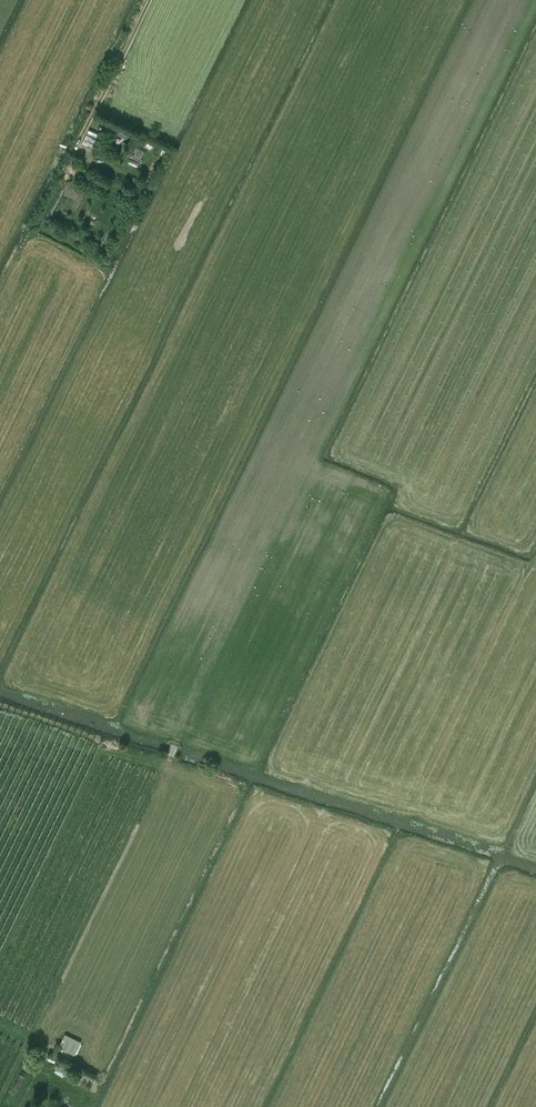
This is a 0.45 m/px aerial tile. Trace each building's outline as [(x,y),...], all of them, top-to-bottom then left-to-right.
[(118,126),(115,132),(127,138),(130,132),(118,126)] [(82,143),(93,147),(96,139),(91,137),(94,132),(89,129),(82,143)] [(136,147),(133,155),(143,158),(145,150),(136,147)] [(81,1042),(65,1034),(58,1047),(75,1054),(81,1042)]
